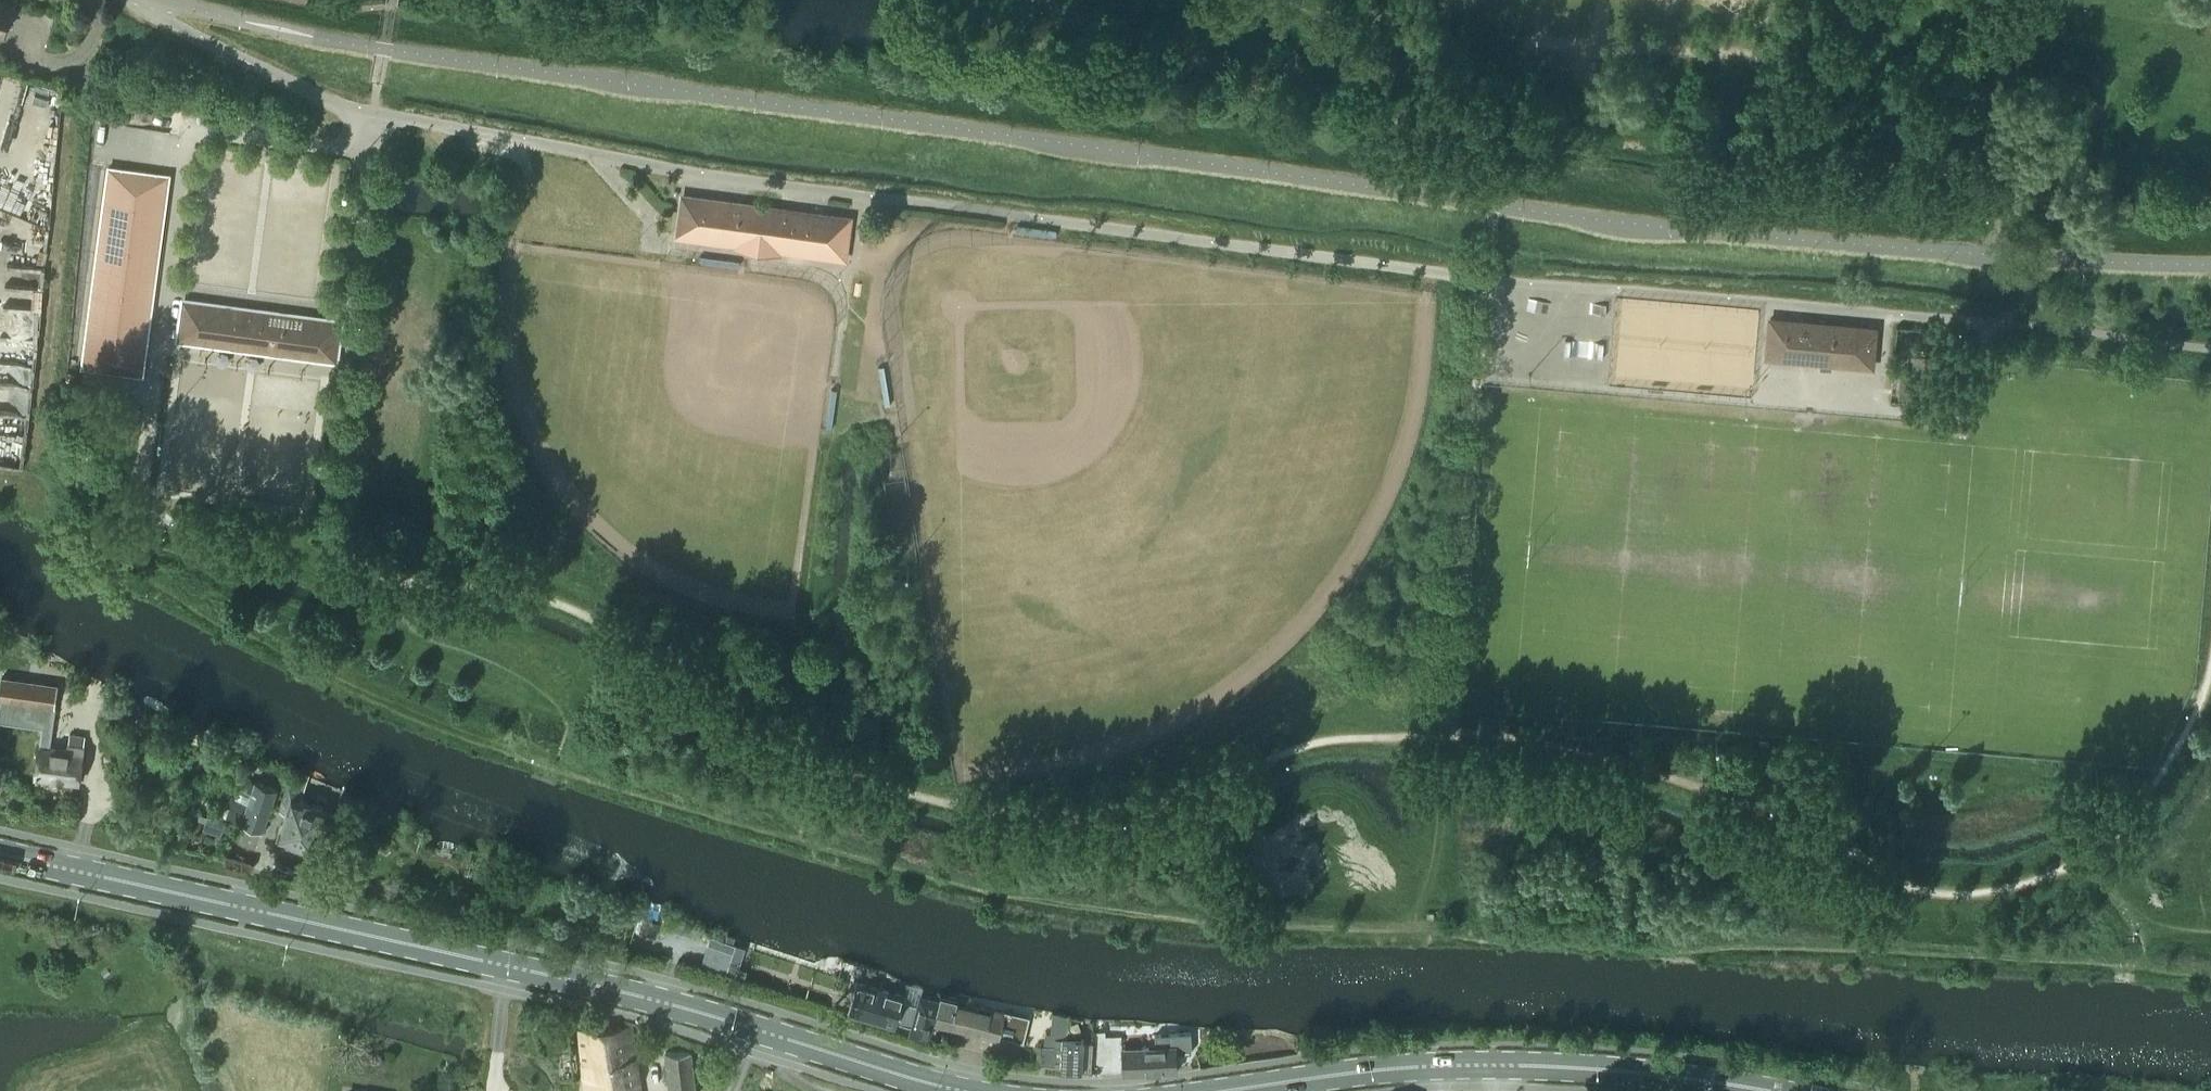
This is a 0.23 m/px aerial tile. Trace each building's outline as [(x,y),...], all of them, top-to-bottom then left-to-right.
[(5,31),(14,1),(11,0),(0,0),(0,29),(5,31)] [(82,367),(142,375),(169,174),(108,166),(82,367)] [(686,235),(738,242),(737,247),(777,252),(778,248),(844,257),(849,218),(691,197),(686,235)] [(178,338),(335,360),(341,321),(184,300),(178,338)] [(1770,318),(1766,357),(1872,367),(1876,328),(1770,318)] [(39,744),(34,778),(79,784),(82,762),(85,736),(70,734),(68,748),(48,745),(54,707),(58,684),(1,677),(0,687),(0,721),(41,727),(39,744)] [(114,738),(110,719),(98,721),(102,740),(114,738)] [(220,804),(216,817),(225,820),(226,816),(263,829),(279,783),(257,775),(256,777),(241,772),(229,807),(220,804)] [(292,796),(279,836),(299,843),(298,846),(308,849),(309,846),(313,848),(321,826),(330,830),(335,815),(326,812),(327,809),(292,796)] [(710,935),(707,944),(732,952),(735,943),(710,935)] [(928,1038),(933,1021),(939,1000),(920,995),(918,1004),(903,1000),(905,994),(857,981),(847,1013),(895,1026),(896,1021),(912,1025),(909,1034),(928,1038)] [(941,993),(939,1000),(933,1021),(998,1037),(998,1036),(1014,1039),(1019,1018),(1004,1014),(957,1003),(958,997),(941,993)] [(631,1025),(579,1029),(586,1090),(641,1090),(631,1025)] [(1122,1036),(1124,1072),(1124,1073),(1176,1070),(1175,1052),(1191,1051),(1190,1034),(1175,1034),(1175,1033),(1156,1034),(1156,1046),(1147,1047),(1146,1035),(1122,1036)] [(1062,1037),(1060,1070),(1082,1071),(1084,1038),(1062,1037)] [(689,1050),(665,1052),(669,1090),(693,1090),(689,1050)]
